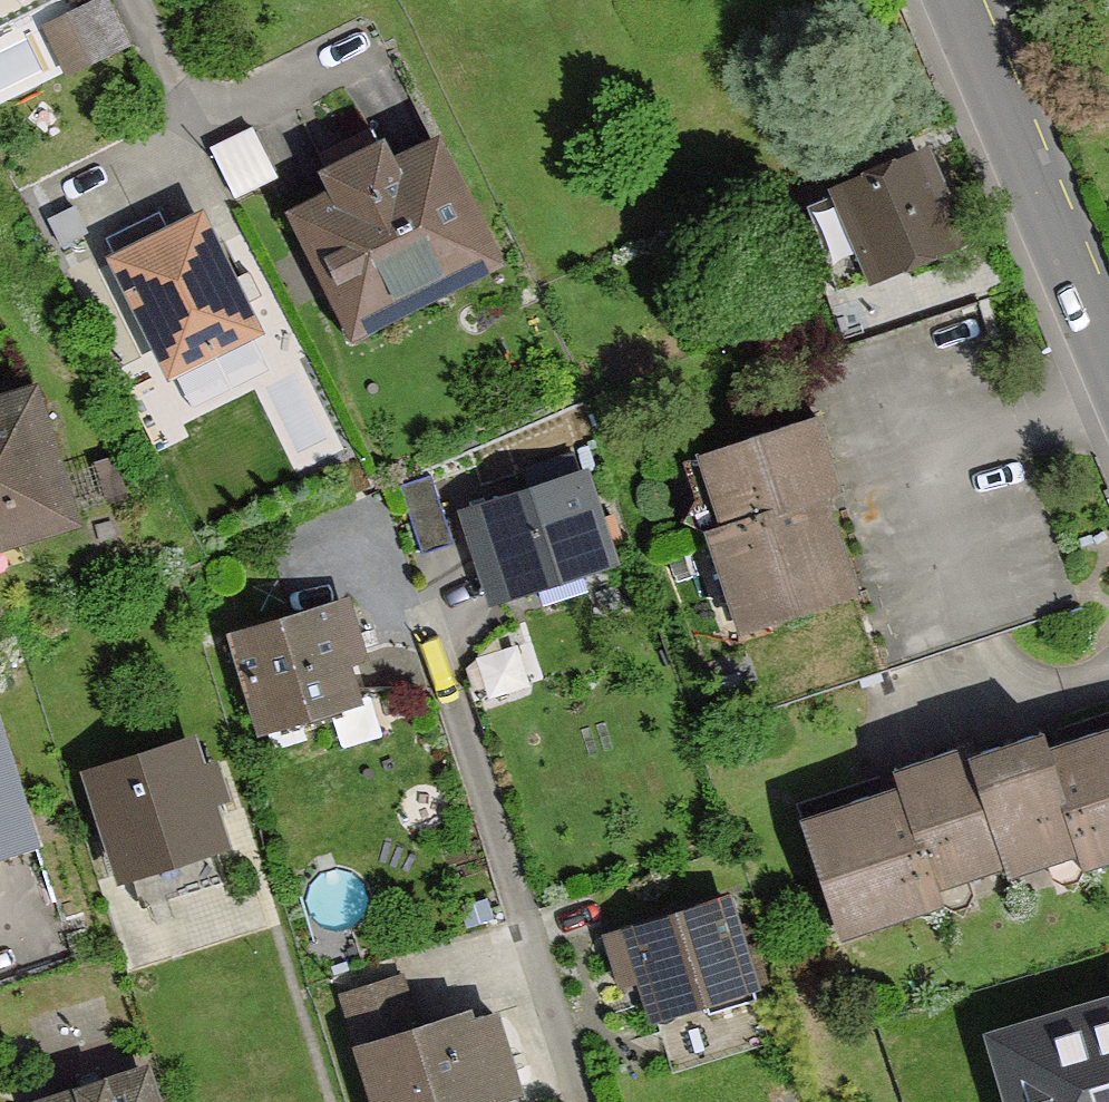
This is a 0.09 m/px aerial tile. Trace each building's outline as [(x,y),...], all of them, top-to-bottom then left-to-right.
[(342,353),(495,276),(428,145),(383,169),(370,144),(302,178),(315,203),(275,223),(342,353)] [(957,261),(922,162),(798,206),(833,305),(957,261)] [(155,392),(251,344),(187,219),(92,268),(155,392)] [(75,534),(32,387),(0,397),(0,556),(75,534)] [(674,471),(695,536),(824,494),(803,429),(674,471)] [(573,477),(461,512),(492,609),(603,574),(573,477)] [(731,644),(859,603),(824,494),(695,536),(731,644)] [(332,603),(213,640),(246,747),(365,711),(332,603)] [(1108,864),(1108,740),(1041,761),(1074,862),(1077,874),(1108,864)] [(101,891),(218,854),(184,745),(67,781),(101,891)] [(985,890),(1074,862),(1041,761),(1038,749),(949,777),(982,880),(985,890)] [(917,900),(982,880),(949,777),(945,766),(881,786),(886,802),(917,900)] [(24,855),(0,779),(0,863),(24,855)] [(917,900),(886,802),(788,833),(826,955),(925,924),(917,900)] [(717,899),(603,940),(636,1034),(751,993),(717,899)] [(996,1021),(1019,1101),(1108,1101),(1108,989),(996,1021)] [(345,1058),(359,1101),(493,1101),(467,1020),(345,1058)] [(145,1069),(41,1101),(156,1101),(145,1069)]
